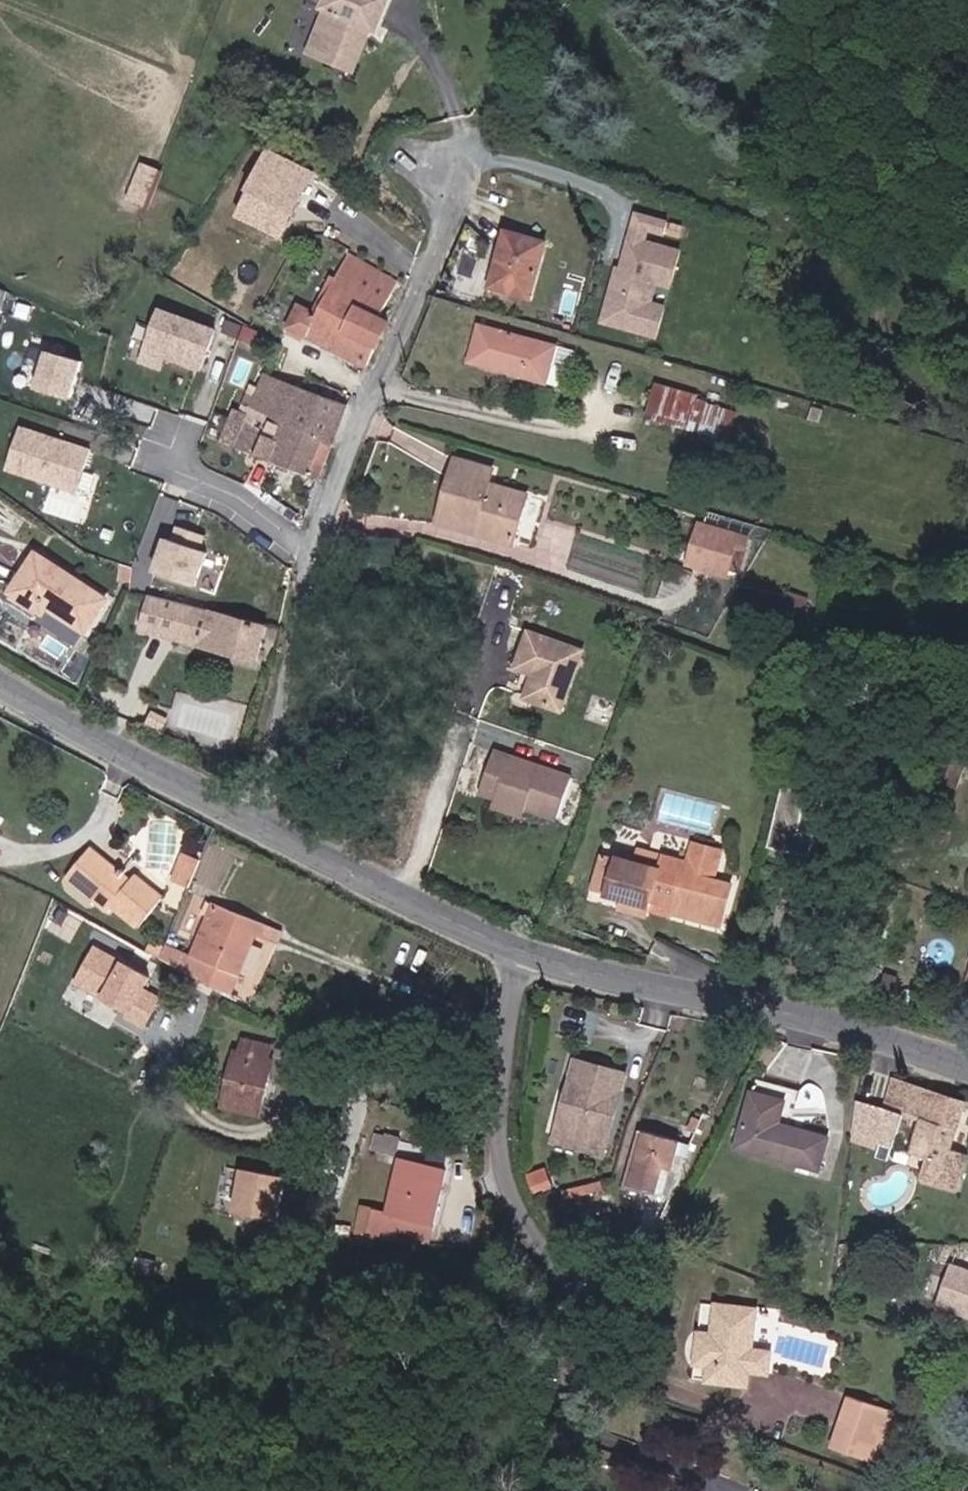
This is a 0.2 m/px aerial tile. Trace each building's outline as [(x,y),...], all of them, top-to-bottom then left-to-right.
[(370,0),(333,0),(326,13),(332,15),(321,42),(330,45),(323,62),(359,77),(376,34),(386,38),(396,12),(370,0)] [(396,12),(400,0),(370,0),(396,12)] [(321,42),(315,59),(323,62),(330,45),(321,42)] [(153,202),(168,167),(154,161),(139,196),(153,202)] [(286,172),(309,189),(316,182),(319,179),(296,161),(286,172)] [(320,218),(330,206),(309,189),(286,172),(275,184),(320,218)] [(338,197),(316,182),(309,189),(330,206),(338,197)] [(660,217),(632,210),(628,222),(642,227),(656,231),(660,217)] [(642,227),(628,222),(625,234),(638,239),(642,227)] [(500,279),(537,290),(552,245),(515,232),(500,279)] [(669,267),(675,249),(638,239),(625,234),(618,257),(624,259),(622,269),(611,265),(596,319),(649,335),(658,304),(644,300),(650,280),(655,263),(669,267)] [(368,365),(378,346),(339,326),(353,301),(380,315),(397,282),(349,254),(322,317),(303,306),(292,326),(368,365)] [(669,267),(655,263),(650,280),(664,284),(669,267)] [(535,296),(537,290),(500,279),(498,283),(535,296)] [(1,323),(10,290),(0,286),(0,323),(1,323)] [(339,326),(378,346),(391,322),(380,315),(353,301),(339,326)] [(217,330),(155,309),(136,363),(162,372),(166,362),(201,374),(217,330)] [(538,343),(479,326),(468,359),(529,376),(538,343)] [(81,363),(43,352),(31,391),(69,403),(81,363)] [(307,388),(294,423),(322,435),(334,440),(341,426),(326,420),(334,399),(323,394),(327,382),(311,375),(307,388)] [(307,388),(285,378),(276,401),(271,414),(294,423),(307,388)] [(653,388),(649,420),(735,433),(740,400),(653,388)] [(281,462),(294,423),(271,414),(276,401),(257,394),(237,445),(281,462)] [(322,435),(294,423),(281,462),(307,473),(322,435)] [(91,450),(17,427),(4,471),(77,494),(91,450)] [(478,520),(474,532),(515,545),(531,498),(488,485),(492,468),(459,457),(443,509),(478,520)] [(712,522),(660,508),(647,546),(688,558),(695,531),(709,534),(712,522)] [(443,509),(440,522),(474,532),(478,520),(443,509)] [(151,574),(193,588),(204,555),(199,553),(204,537),(173,527),(169,541),(163,539),(151,574)] [(40,619),(79,642),(107,598),(34,555),(12,590),(44,611),(40,619)] [(758,590),(757,613),(811,616),(812,593),(758,590)] [(256,661),(268,624),(209,609),(154,593),(144,625),(256,661)] [(564,711),(585,651),(530,631),(516,666),(533,671),(543,675),(533,701),(564,711)] [(533,671),(524,698),(533,701),(543,675),(533,671)] [(484,788),(502,794),(504,789),(533,799),(531,805),(561,815),(577,773),(499,745),(484,788)] [(960,759),(954,782),(967,785),(967,781),(967,761),(960,759)] [(803,817),(815,767),(789,760),(773,833),(806,841),(812,819),(803,817)] [(812,819),(824,770),(815,767),(803,817),(812,819)] [(504,789),(502,794),(499,803),(528,813),(531,805),(533,799),(504,789)] [(172,854),(178,822),(155,818),(150,851),(172,854)] [(821,821),(812,819),(806,841),(816,844),(821,821)] [(876,844),(870,842),(864,869),(871,870),(876,844)] [(689,846),(683,869),(717,878),(718,873),(712,854),(689,846)] [(134,886),(92,852),(66,887),(107,919),(110,915),(136,935),(164,900),(139,880),(134,886)] [(634,868),(642,870),(645,858),(637,856),(634,868)] [(175,886),(190,893),(203,865),(187,858),(175,886)] [(604,899),(647,912),(649,904),(661,862),(645,858),(642,870),(634,868),(615,863),(604,899)] [(589,895),(604,899),(615,863),(600,859),(589,895)] [(709,906),(717,878),(683,869),(661,862),(649,904),(671,910),(670,916),(714,930),(721,909),(709,906)] [(280,936),(213,907),(190,960),(231,979),(250,940),(274,949),(280,936)] [(153,978),(95,947),(74,986),(122,1012),(119,1018),(144,1031),(158,1005),(143,997),(153,978)] [(231,1059),(223,1058),(208,1110),(247,1122),(262,1072),(255,1070),(260,1047),(235,1040),(231,1059)] [(622,1072),(573,1059),(563,1096),(571,1098),(564,1128),(555,1125),(551,1141),(600,1154),(622,1072)] [(804,1083),(763,1070),(741,1134),(819,1159),(830,1128),(793,1117),(804,1083)] [(925,1172),(963,1187),(967,1170),(967,1147),(952,1142),(966,1101),(894,1077),(887,1107),(858,1100),(856,1122),(897,1135),(905,1110),(925,1116),(915,1150),(930,1155),(925,1172)] [(571,1098),(563,1096),(555,1125),(564,1128),(571,1098)] [(627,1185),(663,1194),(680,1131),(642,1122),(629,1165),(627,1185)] [(894,1148),(897,1135),(856,1122),(855,1130),(883,1138),(881,1144),(894,1148)] [(677,1197),(692,1134),(680,1131),(663,1194),(677,1197)] [(406,1152),(386,1148),(384,1161),(404,1165),(406,1152)] [(285,1173),(238,1163),(229,1208),(276,1218),(285,1173)] [(550,1165),(530,1172),(537,1191),(557,1183),(550,1165)] [(366,1216),(352,1214),(348,1236),(407,1248),(421,1190),(373,1179),(366,1216)] [(967,1317),(967,1263),(954,1259),(938,1307),(967,1317)] [(716,1334),(701,1332),(698,1360),(710,1361),(708,1381),(748,1385),(750,1374),(768,1376),(772,1352),(755,1349),(760,1308),(719,1302),(716,1334)] [(891,1406),(851,1393),(833,1446),(873,1458),(891,1406)]
